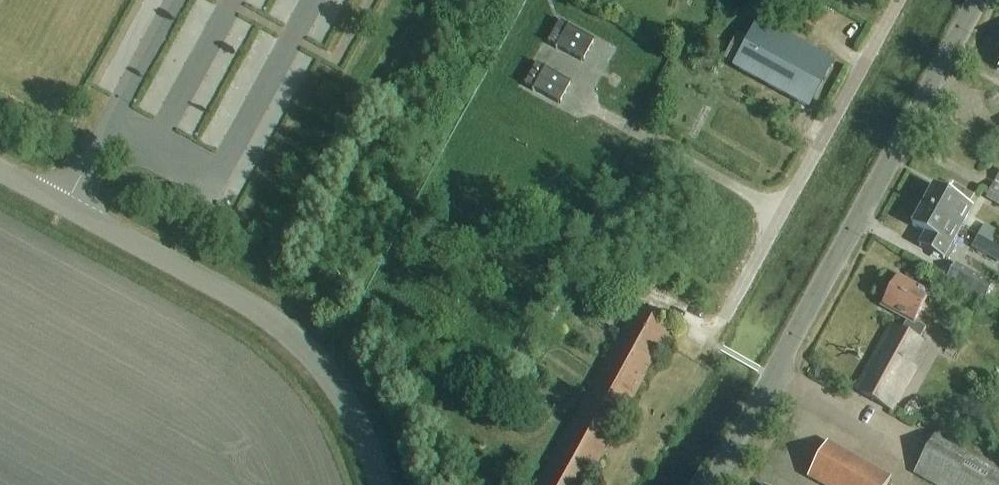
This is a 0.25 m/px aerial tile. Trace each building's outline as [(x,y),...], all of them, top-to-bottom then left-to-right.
[(583,62),(594,41),(561,23),(549,43),(583,62)] [(734,38),(722,61),(809,109),(833,64),(758,24),(747,45),(734,38)] [(560,104),(571,84),(537,65),(526,85),(560,104)] [(998,205),(998,174),(985,197),(998,205)] [(923,208),(962,228),(973,209),(970,207),(974,198),(953,187),(948,195),(935,187),(923,208)] [(951,248),(962,228),(923,208),(912,228),(926,235),(919,247),(944,261),(945,259),(948,261),(955,250),(951,248)] [(979,238),(993,245),(998,234),(984,227),(979,238)] [(987,256),(993,245),(979,238),(973,249),(987,256)] [(946,279),(983,299),(992,283),(954,263),(946,279)] [(891,326),(855,391),(893,412),(929,346),(919,342),(926,329),(915,323),(930,295),(898,278),(882,307),(909,322),(903,333),(891,326)] [(672,330),(634,310),(538,484),(587,484),(672,330)] [(941,429),(914,475),(931,484),(998,484),(998,461),(941,429)] [(892,479),(829,443),(807,479),(818,484),(889,484),(892,479)]
